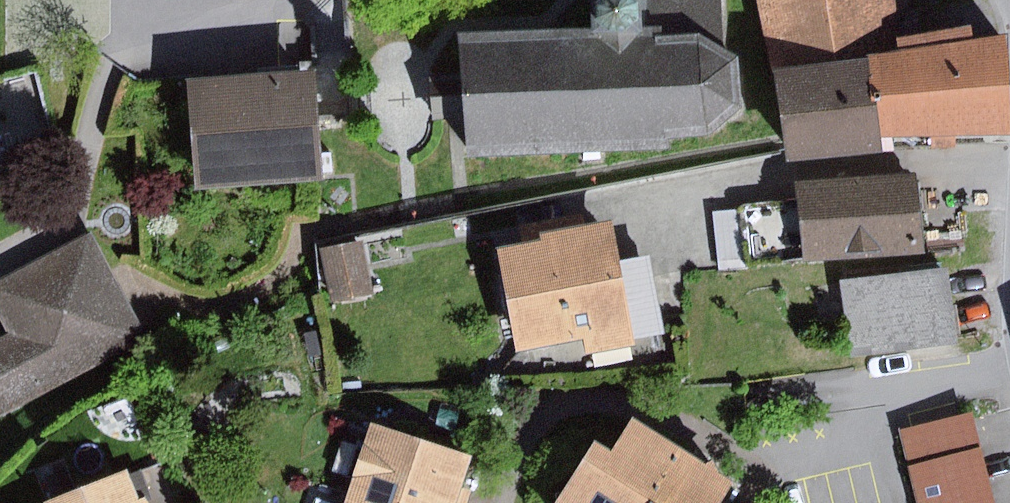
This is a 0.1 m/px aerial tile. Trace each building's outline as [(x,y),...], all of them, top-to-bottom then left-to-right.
[(667,135),(703,134),(738,106),(737,59),(721,47),(720,0),(585,0),(585,27),(452,31),(453,75),(427,76),(427,98),(428,118),(459,117),(460,152),(667,146),(667,135)] [(778,71),(876,56),(900,52),(895,0),(763,0),(778,71)] [(876,56),(886,136),(1009,135),(1009,60),(1008,35),(900,52),(876,56)] [(886,136),(876,56),(778,71),(793,162),(887,153),(886,136)] [(318,75),(186,84),(193,189),(325,180),(318,75)] [(917,172),(799,183),(800,199),(806,261),(924,250),(917,172)] [(806,261),(800,199),(742,205),(742,210),(748,267),(806,261)] [(748,267),(742,210),(715,212),(720,270),(748,267)] [(542,243),(498,250),(516,354),(583,342),(586,355),(636,347),(635,339),(620,259),(615,222),(540,234),(542,243)] [(119,280),(95,234),(0,283),(0,313),(12,336),(119,280)] [(362,242),(322,249),(331,300),(371,293),(362,242)] [(650,254),(620,259),(635,339),(665,334),(650,254)] [(949,267),(842,281),(852,355),(959,340),(949,267)] [(0,342),(0,410),(146,333),(119,280),(12,336),(0,342)] [(901,432),(918,502),(995,502),(976,412),(901,432)] [(597,443),(559,502),(723,502),(736,483),(634,421),(615,452),(597,443)] [(348,491),(387,502),(468,502),(469,500),(471,492),(463,490),(474,456),(369,423),(348,491)] [(49,502),(149,502),(145,498),(135,501),(125,475),(49,502)] [(348,491),(344,502),(387,502),(348,491)]
